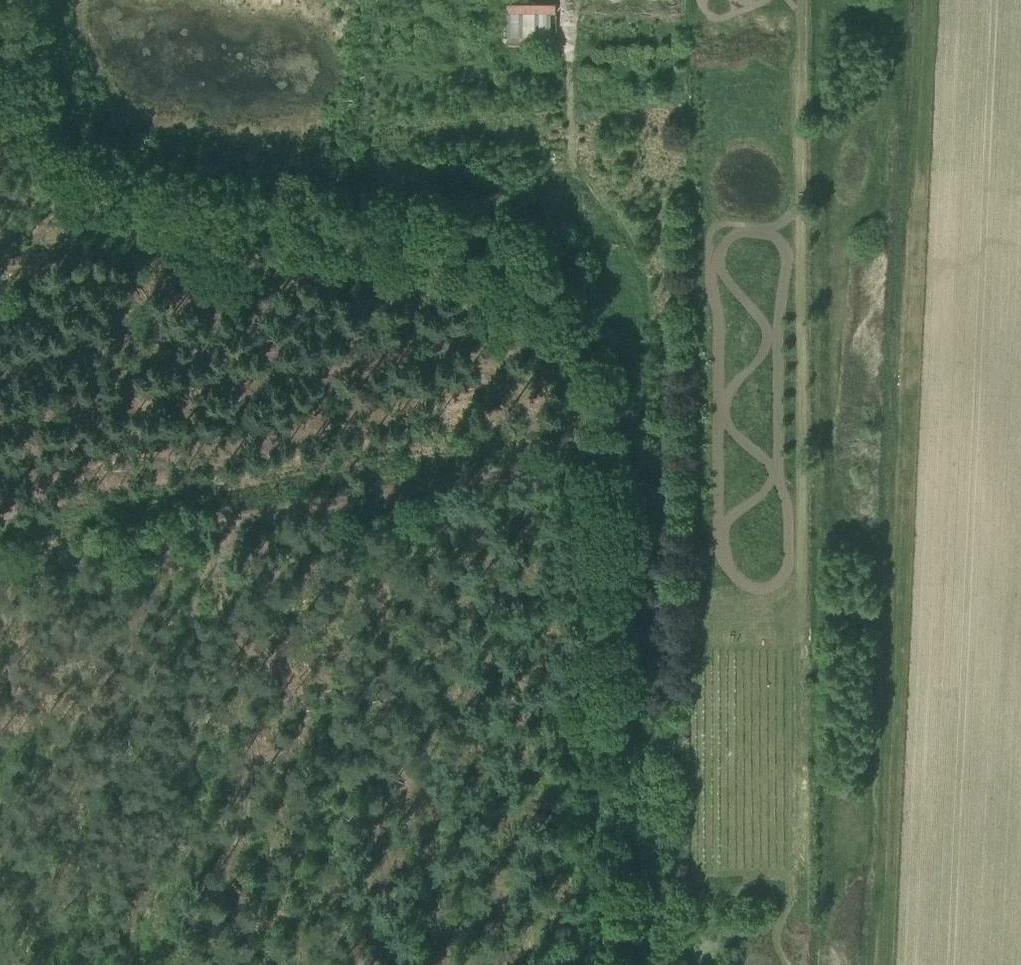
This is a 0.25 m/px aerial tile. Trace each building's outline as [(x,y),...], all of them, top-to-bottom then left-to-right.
[(558,43),(558,2),(506,3),(507,43),(558,43)]
